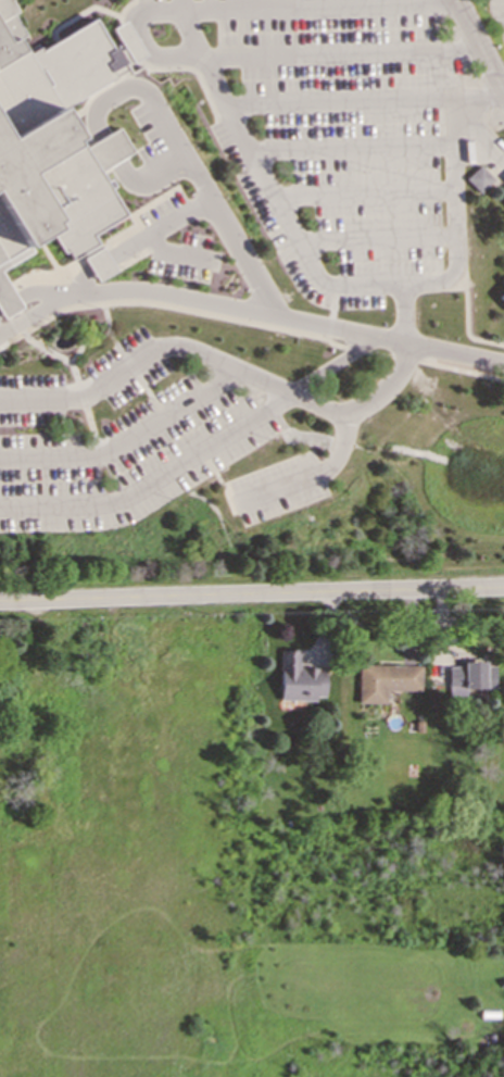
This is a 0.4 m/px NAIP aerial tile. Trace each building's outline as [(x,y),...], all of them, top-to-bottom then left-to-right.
[(114,198),(99,175),(134,154),(122,130),(90,146),(14,17),(22,13),(13,0),(0,0),(0,268),(114,198)] [(464,177),(477,192),(492,179),(479,164),(464,177)] [(298,649),(278,649),(277,700),(314,700),(314,696),(323,696),(323,668),(298,667),(298,649)] [(464,687),(493,688),(494,665),(483,665),(483,661),(462,661),(462,666),(446,666),(446,694),(464,694),(464,687)] [(419,665),(357,664),(356,702),(383,703),(383,690),(419,690),(419,665)]
